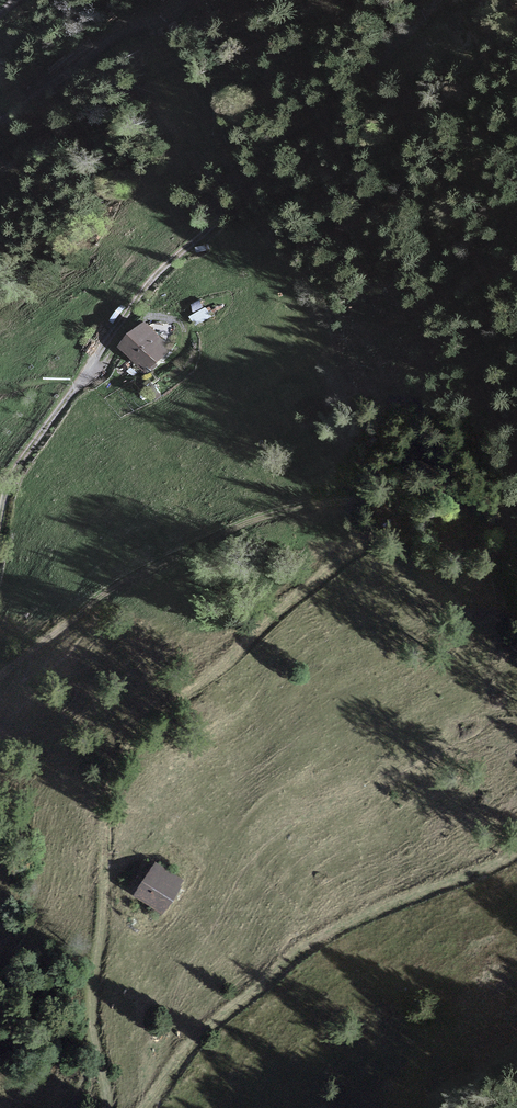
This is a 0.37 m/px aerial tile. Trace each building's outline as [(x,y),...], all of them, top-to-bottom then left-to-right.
[(196,321),(212,314),(207,305),(192,313),(196,321)] [(173,349),(147,321),(121,345),(148,373),(173,349)] [(182,883),(153,864),(131,897),(160,916),(182,883)]
